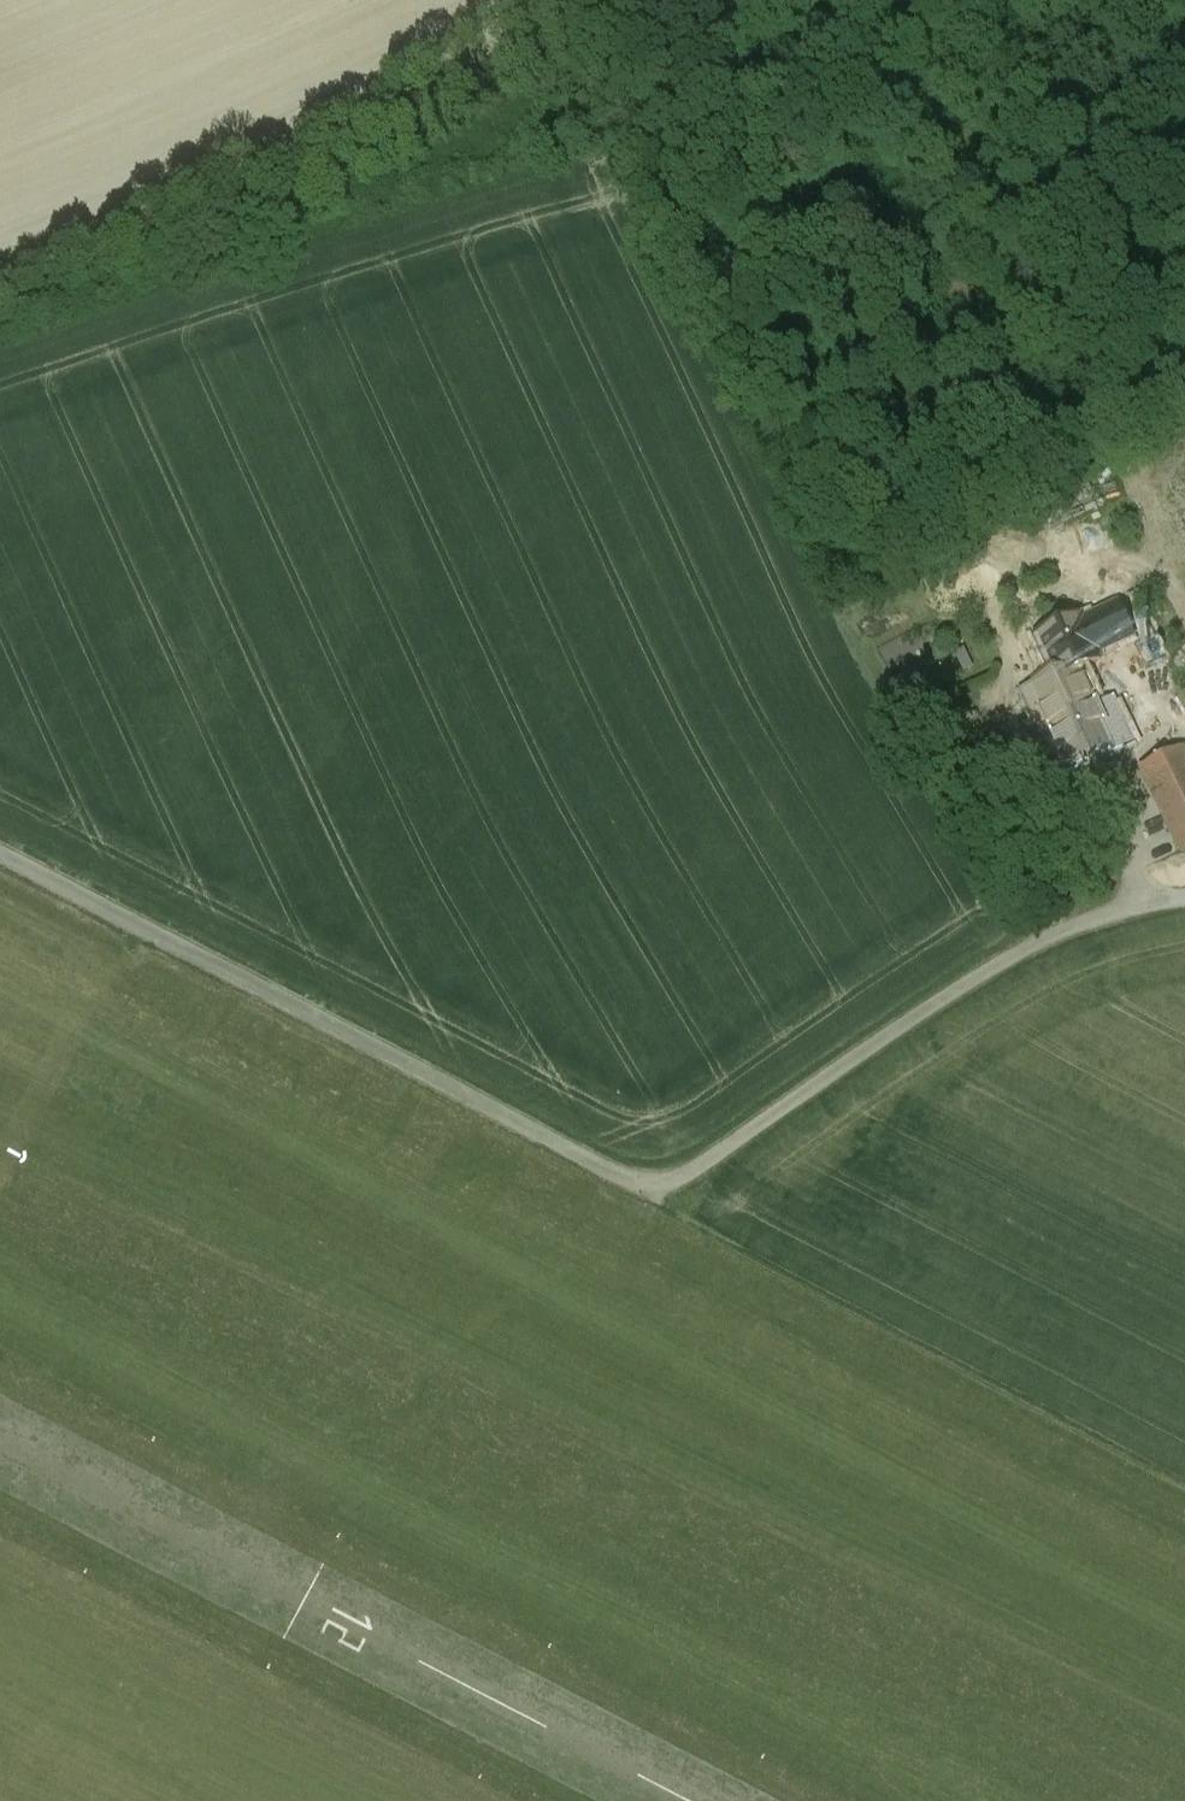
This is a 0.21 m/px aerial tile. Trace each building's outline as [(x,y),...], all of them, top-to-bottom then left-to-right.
[(1086,681),(1069,646),(1019,670),(1009,675),(1009,674),(1006,682),(1005,682),(1012,696),(1013,696),(1020,698),(1029,693),(1035,706),(1036,706),(1035,705),(1086,681)] [(1099,708),(1086,681),(1035,705),(1036,706),(1066,770),(1117,746),(1099,708)] [(1128,698),(1115,704),(1125,725),(1138,719),(1128,698)] [(1114,700),(1099,708),(1117,746),(1132,739),(1125,725),(1115,704),(1114,700)] [(1141,767),(1180,849),(1184,847),(1184,754),(1182,747),(1141,767)]
